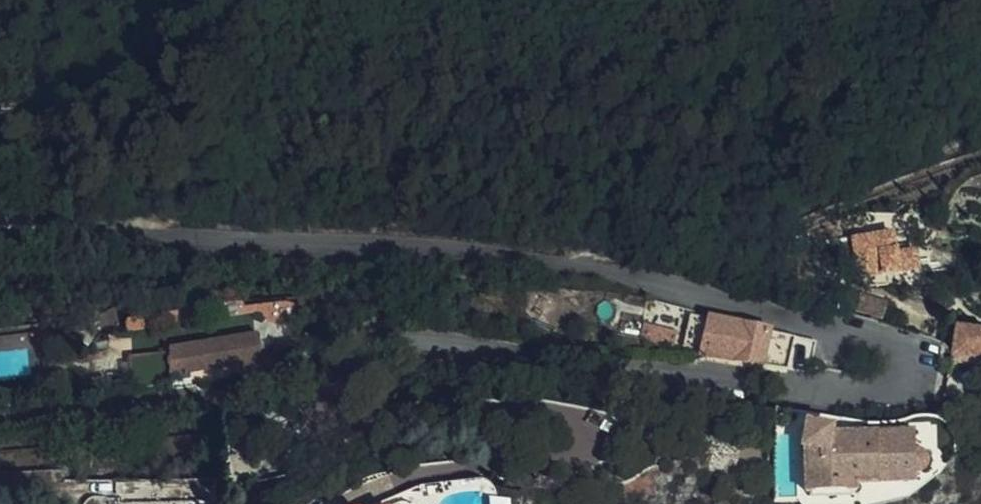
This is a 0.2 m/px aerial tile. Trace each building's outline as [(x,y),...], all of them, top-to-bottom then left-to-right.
[(896,252),(891,234),(850,244),(856,269),(888,262),(890,269),(911,264),(908,250),(896,252)] [(881,318),(886,300),(856,291),(851,310),(881,318)] [(685,346),(688,314),(682,313),(677,345),(685,346)] [(816,340),(769,331),(769,329),(688,314),(685,346),(702,348),(701,353),(702,353),(810,371),(816,340)] [(635,340),(644,342),(646,326),(638,325),(635,340)] [(646,326),(644,342),(668,346),(671,331),(646,326)] [(948,364),(980,370),(980,338),(954,334),(948,364)] [(240,364),(243,379),(244,382),(267,376),(260,335),(164,350),(164,354),(133,358),(136,384),(176,377),(176,374),(240,364)] [(829,426),(830,419),(790,413),(785,444),(799,446),(803,422),(829,426)] [(915,452),(914,434),(831,436),(833,426),(829,426),(803,422),(799,446),(798,453),(802,454),(805,500),(855,499),(855,492),(916,490),(915,481),(918,481),(923,477),(927,471),(928,466),(927,462),(923,456),(917,452),(915,452)]
